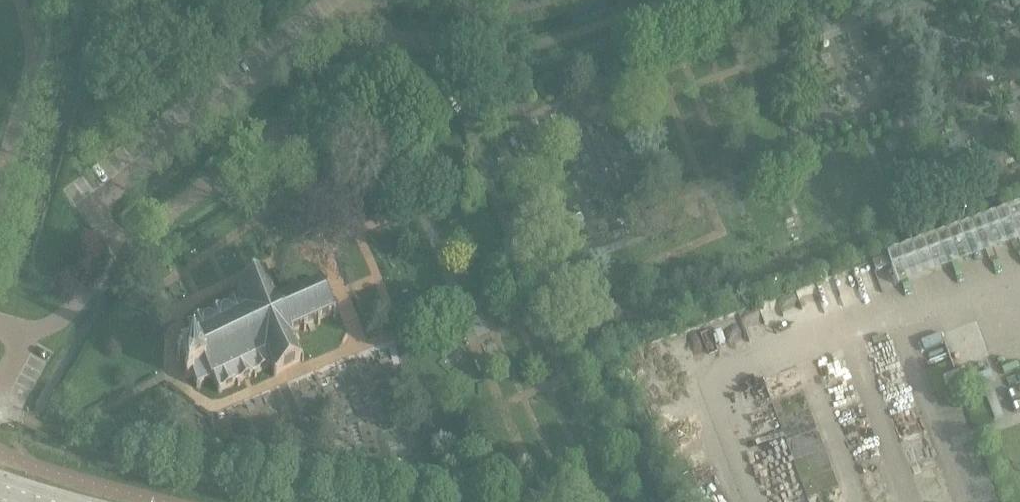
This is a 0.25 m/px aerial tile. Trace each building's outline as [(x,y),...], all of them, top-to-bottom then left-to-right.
[(326,284),(324,284),(323,283),(320,285),(318,281),(316,282),(318,287),(305,293),(303,288),(301,289),(303,294),(291,299),(289,294),(287,296),(289,300),(278,305),(276,301),(280,299),(278,295),(274,297),(266,278),(267,275),(265,274),(263,276),(239,289),(236,287),(235,290),(237,291),(242,300),(226,308),(225,305),(222,307),(223,309),(208,316),(207,314),(205,315),(206,318),(189,326),(187,324),(185,327),(188,328),(193,338),(181,344),(178,343),(177,345),(179,347),(183,355),(178,358),(177,361),(178,363),(181,364),(186,362),(190,368),(192,373),(186,376),(185,378),(186,380),(189,381),(194,379),(197,388),(197,390),(200,391),(201,388),(214,382),(219,392),(218,395),(221,395),(221,393),(237,385),(239,388),(241,387),(240,384),(254,377),(256,380),(258,378),(257,376),(271,368),(274,375),(274,378),(277,379),(277,376),(301,363),(304,364),(305,362),(302,360),(295,344),(300,341),(298,337),(293,339),(291,335),(303,330),(305,333),(307,332),(306,328),(317,323),(319,327),(321,326),(320,322),(333,316),(334,320),(336,319),(335,315),(338,314),(337,312),(339,311),(326,284)]
